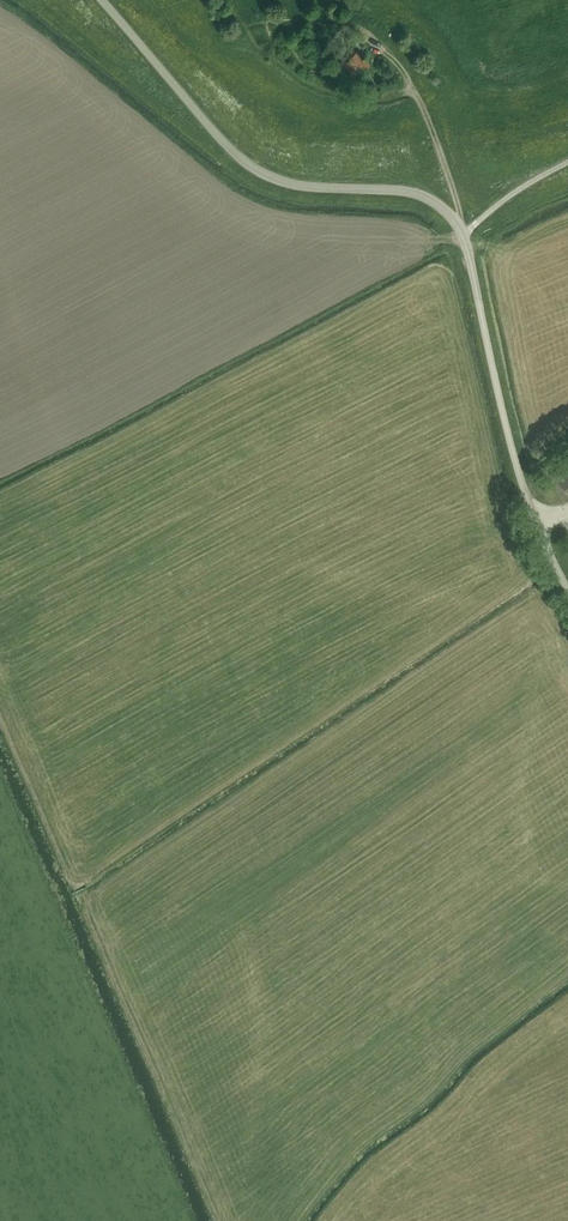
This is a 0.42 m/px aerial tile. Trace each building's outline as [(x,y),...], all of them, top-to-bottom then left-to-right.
[(354,77),(369,63),(359,51),(343,65),(354,77)] [(554,477),(567,492),(567,464),(554,477)]
